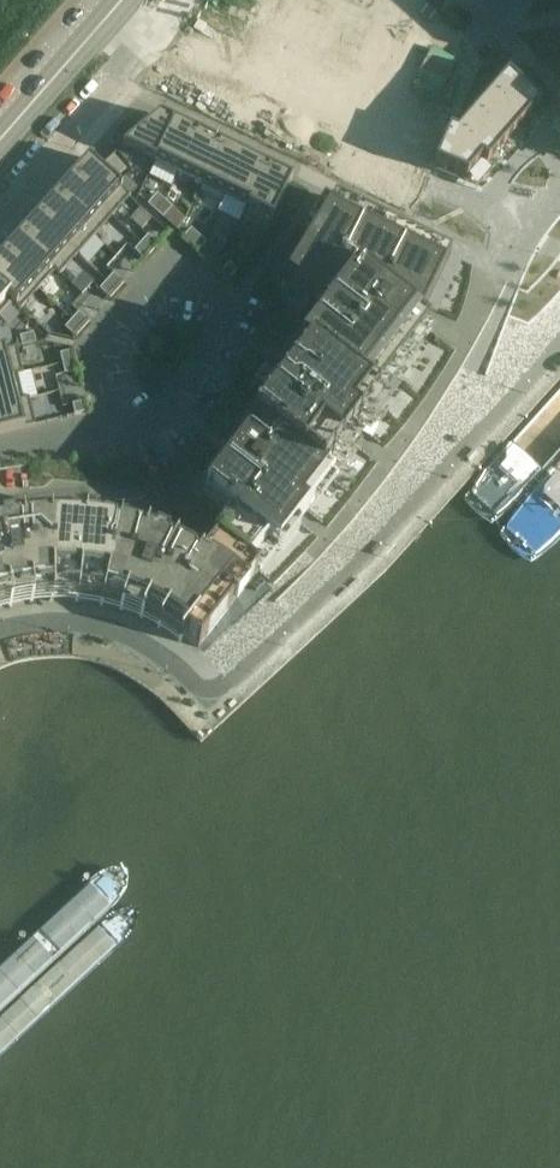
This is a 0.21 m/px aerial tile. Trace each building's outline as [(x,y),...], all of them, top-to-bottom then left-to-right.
[(262,43),(284,52),(284,51),(288,53),(310,0),(280,0),(262,43)] [(348,11),(342,24),(352,28),(357,15),(348,11)] [(357,15),(352,28),(361,32),(367,19),(357,15)] [(381,25),(376,39),(385,43),(391,30),(381,25)] [(421,38),(415,52),(425,56),(430,42),(421,38)] [(430,42),(425,56),(434,60),(440,47),(430,42)] [(284,52),(265,94),(290,105),(309,62),(288,53),(284,51),(284,52)] [(470,59),(464,73),(474,77),(479,63),(470,59)] [(309,62),(290,105),(314,116),(333,72),(309,62)] [(333,72),(314,116),(338,126),(357,83),(333,72)] [(506,79),(488,99),(521,128),(522,126),(536,111),(539,107),(506,79)] [(357,83),(338,126),(362,136),(380,93),(357,83)] [(380,93),(362,136),(386,146),(404,103),(380,93)] [(488,99),(471,119),(504,147),(505,145),(519,130),(521,128),(488,99)] [(404,103),(386,146),(410,157),(428,114),(404,103)] [(428,114),(410,157),(433,167),(449,134),(453,124),(428,114)] [(121,149),(116,153),(128,167),(134,155),(153,164),(173,124),(158,116),(151,131),(145,128),(121,149)] [(455,137),(451,135),(487,166),(488,165),(502,149),(504,147),(471,119),(455,137)] [(153,164),(147,178),(170,189),(177,176),(197,135),(195,134),(193,137),(184,133),(186,130),(173,124),(153,164)] [(449,134),(433,167),(466,181),(481,164),(486,168),(487,166),(451,135),(449,134)] [(197,135),(177,176),(200,187),(220,146),(197,135)] [(220,146),(200,187),(224,198),(243,158),(220,146)] [(112,156),(103,164),(115,179),(118,177),(125,171),(112,156)] [(224,198),(216,214),(238,225),(241,220),(242,220),(267,169),(243,158),(224,198)] [(87,160),(69,180),(111,217),(129,197),(109,179),(87,160)] [(267,169),(242,220),(267,232),(278,209),(291,181),(267,169)] [(69,180),(52,199),(94,237),(111,217),(69,180)] [(157,195),(147,206),(155,213),(164,202),(157,195)] [(52,199),(35,218),(77,256),(94,237),(52,199)] [(334,200),(285,280),(326,311),(299,347),(298,348),(306,354),(308,351),(372,401),(427,329),(418,322),(450,256),(409,236),(403,248),(381,237),(386,225),(334,200)] [(164,202),(155,213),(162,219),(172,209),(164,202)] [(151,219),(143,213),(133,224),(141,231),(151,219)] [(35,218),(17,238),(59,276),(77,256),(35,218)] [(190,230),(181,241),(188,247),(198,237),(190,230)] [(147,236),(140,244),(151,254),(158,246),(147,236)] [(198,237),(188,247),(196,254),(206,244),(198,237)] [(0,257),(0,258),(38,291),(54,273),(58,277),(59,276),(17,238),(0,257)] [(140,244),(134,252),(144,261),(151,254),(140,244)] [(20,310),(38,291),(0,258),(0,292),(20,310)] [(229,264),(219,275),(227,282),(237,271),(229,264)] [(113,275),(106,283),(116,292),(123,285),(113,275)] [(106,283),(99,290),(110,300),(116,292),(106,283)] [(7,308),(11,304),(20,311),(20,310),(0,292),(0,316),(7,308)] [(78,314),(71,321),(82,331),(89,323),(78,314)] [(71,321),(64,329),(75,338),(82,331),(71,321)] [(33,334),(19,338),(22,348),(35,345),(33,334)] [(0,353),(0,380),(22,375),(16,349),(0,353)] [(73,351),(59,355),(62,365),(76,361),(73,351)] [(255,426),(203,494),(229,515),(212,537),(211,538),(214,540),(248,566),(266,543),(277,552),(278,549),(272,543),(288,523),(294,529),(298,524),(299,523),(293,518),(308,499),(325,476),(322,473),(329,464),(330,465),(331,463),(331,462),(338,453),(339,453),(340,451),(339,451),(347,441),(347,442),(349,440),(348,439),(348,438),(343,434),(350,426),(355,430),(356,430),(358,429),(358,428),(357,428),(364,418),(365,419),(367,417),(366,416),(373,407),(374,408),(377,404),(372,401),(370,400),(308,351),(306,354),(305,354),(306,355),(298,364),(296,366),(297,366),(290,375),(289,375),(287,377),(289,378),(281,387),(280,386),(279,388),(280,389),(263,409),(261,411),(262,412),(254,421),(252,423),(255,426)] [(76,361),(62,365),(64,375),(78,371),(76,361)] [(0,380),(0,407),(28,400),(28,399),(22,400),(17,377),(22,376),(22,375),(0,380)] [(0,407),(0,435),(35,426),(28,400),(0,407)] [(86,402),(72,405),(74,416),(88,412),(86,402)] [(198,558),(180,548),(161,540),(142,533),(122,528),(102,524),(82,521),(71,521),(59,520),(47,520),(36,521),(24,522),(12,524),(0,526),(0,602),(9,599),(9,598),(28,594),(28,595),(44,594),(61,593),(77,594),(93,597),(109,600),(124,605),(125,604),(142,611),(142,612),(152,617),(162,622),(171,628),(180,634),(189,641),(198,649),(257,573),(247,566),(214,540),(212,543),(214,544),(201,560),(198,558)]
